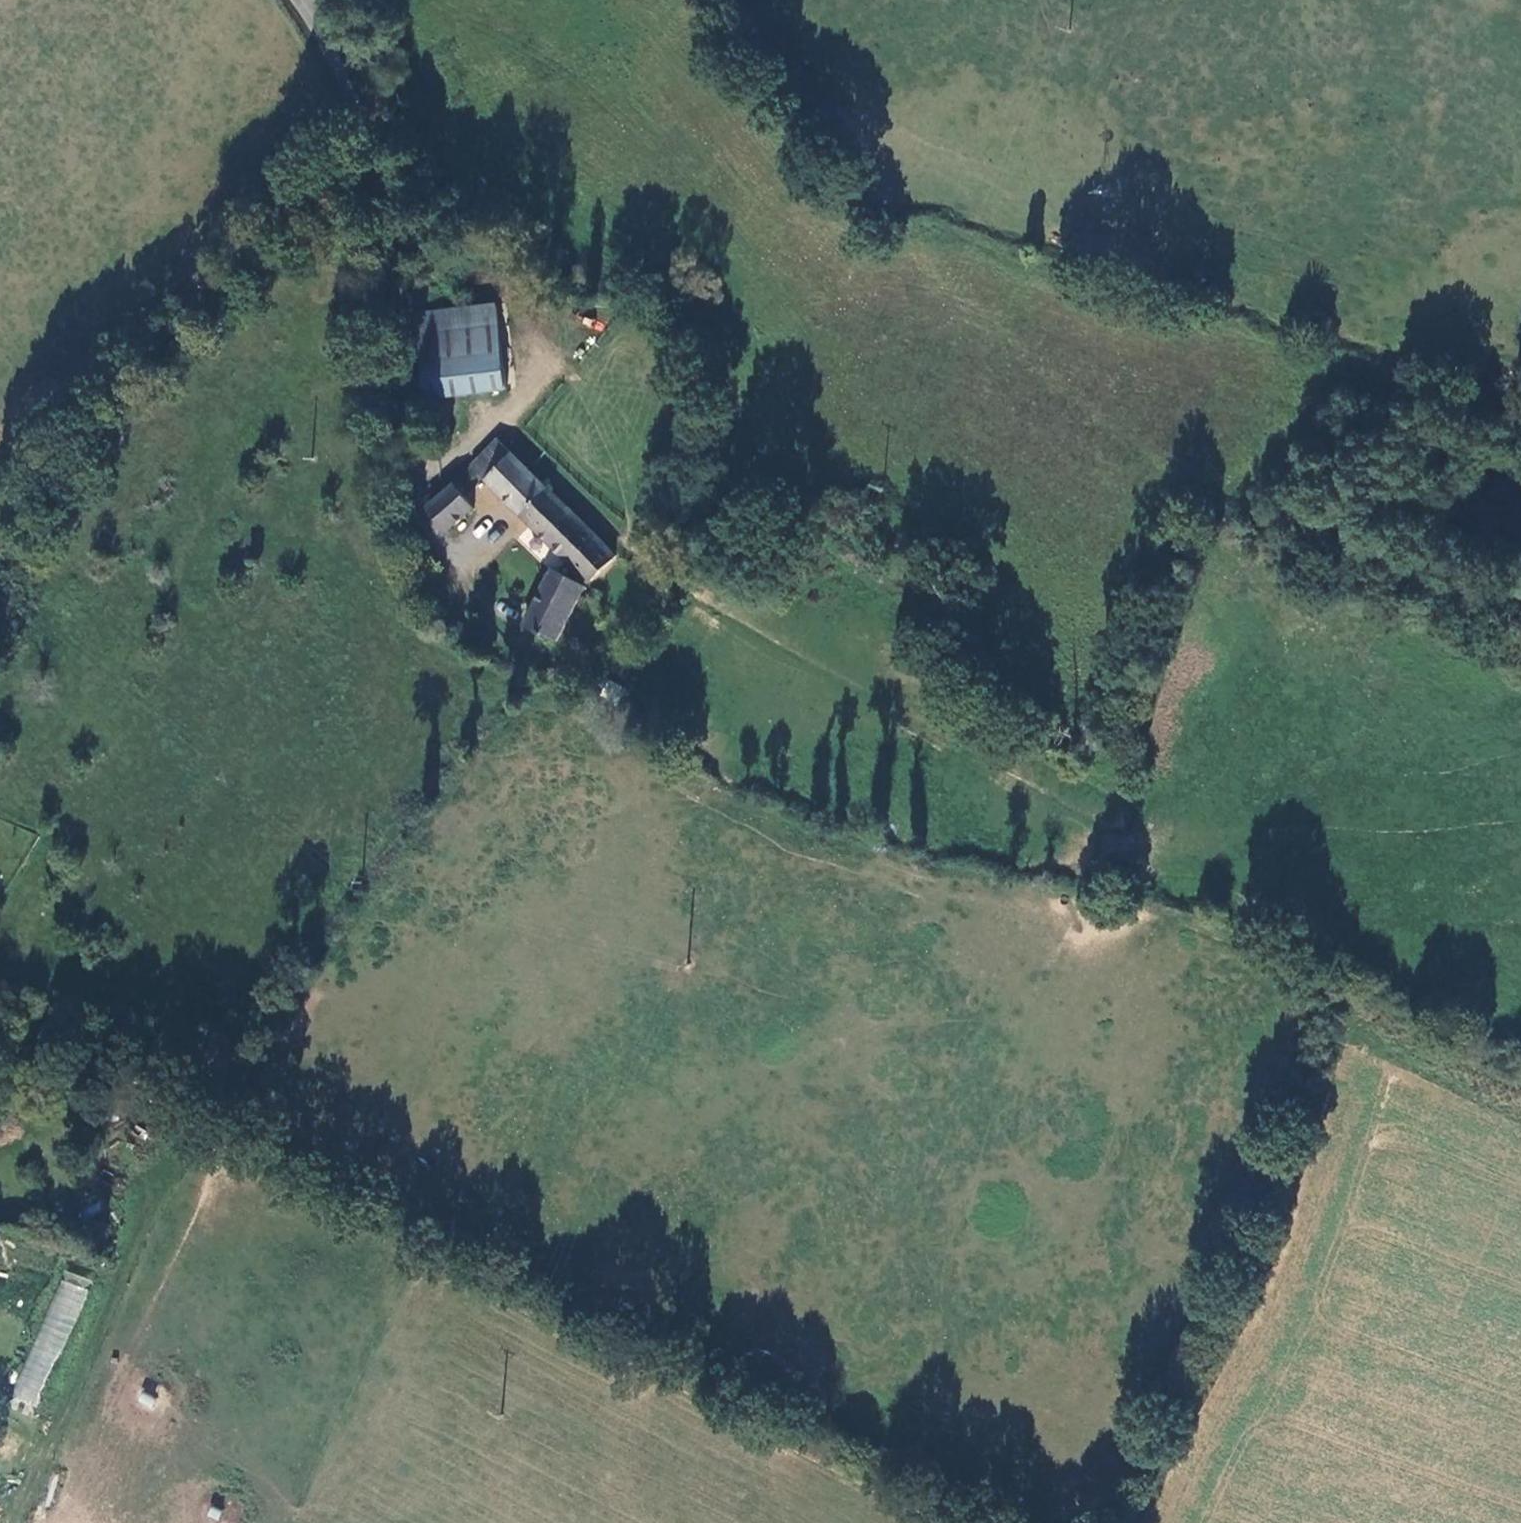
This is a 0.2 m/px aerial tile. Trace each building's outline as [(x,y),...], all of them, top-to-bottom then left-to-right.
[(423,323),(433,407),(514,398),(505,314),(423,323)] [(471,464),(586,581),(613,554),(502,441),(487,455),(483,451),(471,464)] [(461,493),(434,518),(453,538),(480,513),(461,493)] [(523,631),(561,651),(591,591),(553,572),(523,631)] [(36,1405),(91,1280),(66,1270),(11,1395),(36,1405)]
